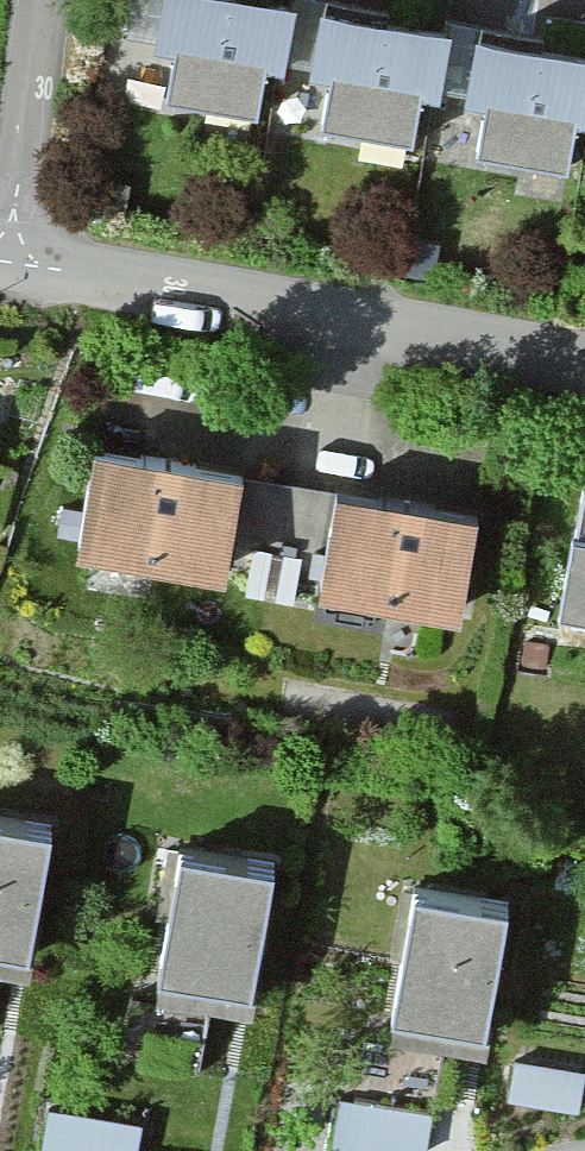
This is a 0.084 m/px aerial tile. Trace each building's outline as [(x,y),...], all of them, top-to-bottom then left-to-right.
[(279,12),(203,0),(201,0),(151,0),(143,53),(165,57),(157,108),(244,121),(251,75),(268,77),(279,12)] [(427,103),(437,38),(369,28),(310,18),(301,79),(324,83),(316,134),(402,147),(409,101),(427,103)] [(584,84),(584,67),(529,58),(461,47),(451,108),(474,111),(466,162),(553,176),(560,129),(577,132),(584,84)] [(51,563),(197,584),(212,479),(67,458),(51,563)] [(584,633),(584,502),(562,498),(539,625),(584,633)] [(292,607),(431,624),(448,521),(309,499),(292,607)] [(0,834),(0,964),(17,966),(31,837),(0,834)] [(250,870),(147,859),(132,987),(236,999),(250,870)] [(486,918),(382,907),(368,1036),(471,1047),(486,918)] [(584,1076),(584,1070),(520,1058),(514,1091),(580,1103),(584,1076)] [(433,1103),(343,1100),(341,1150),(431,1150),(433,1103)] [(144,1120),(49,1111),(45,1150),(141,1150),(144,1120)]
